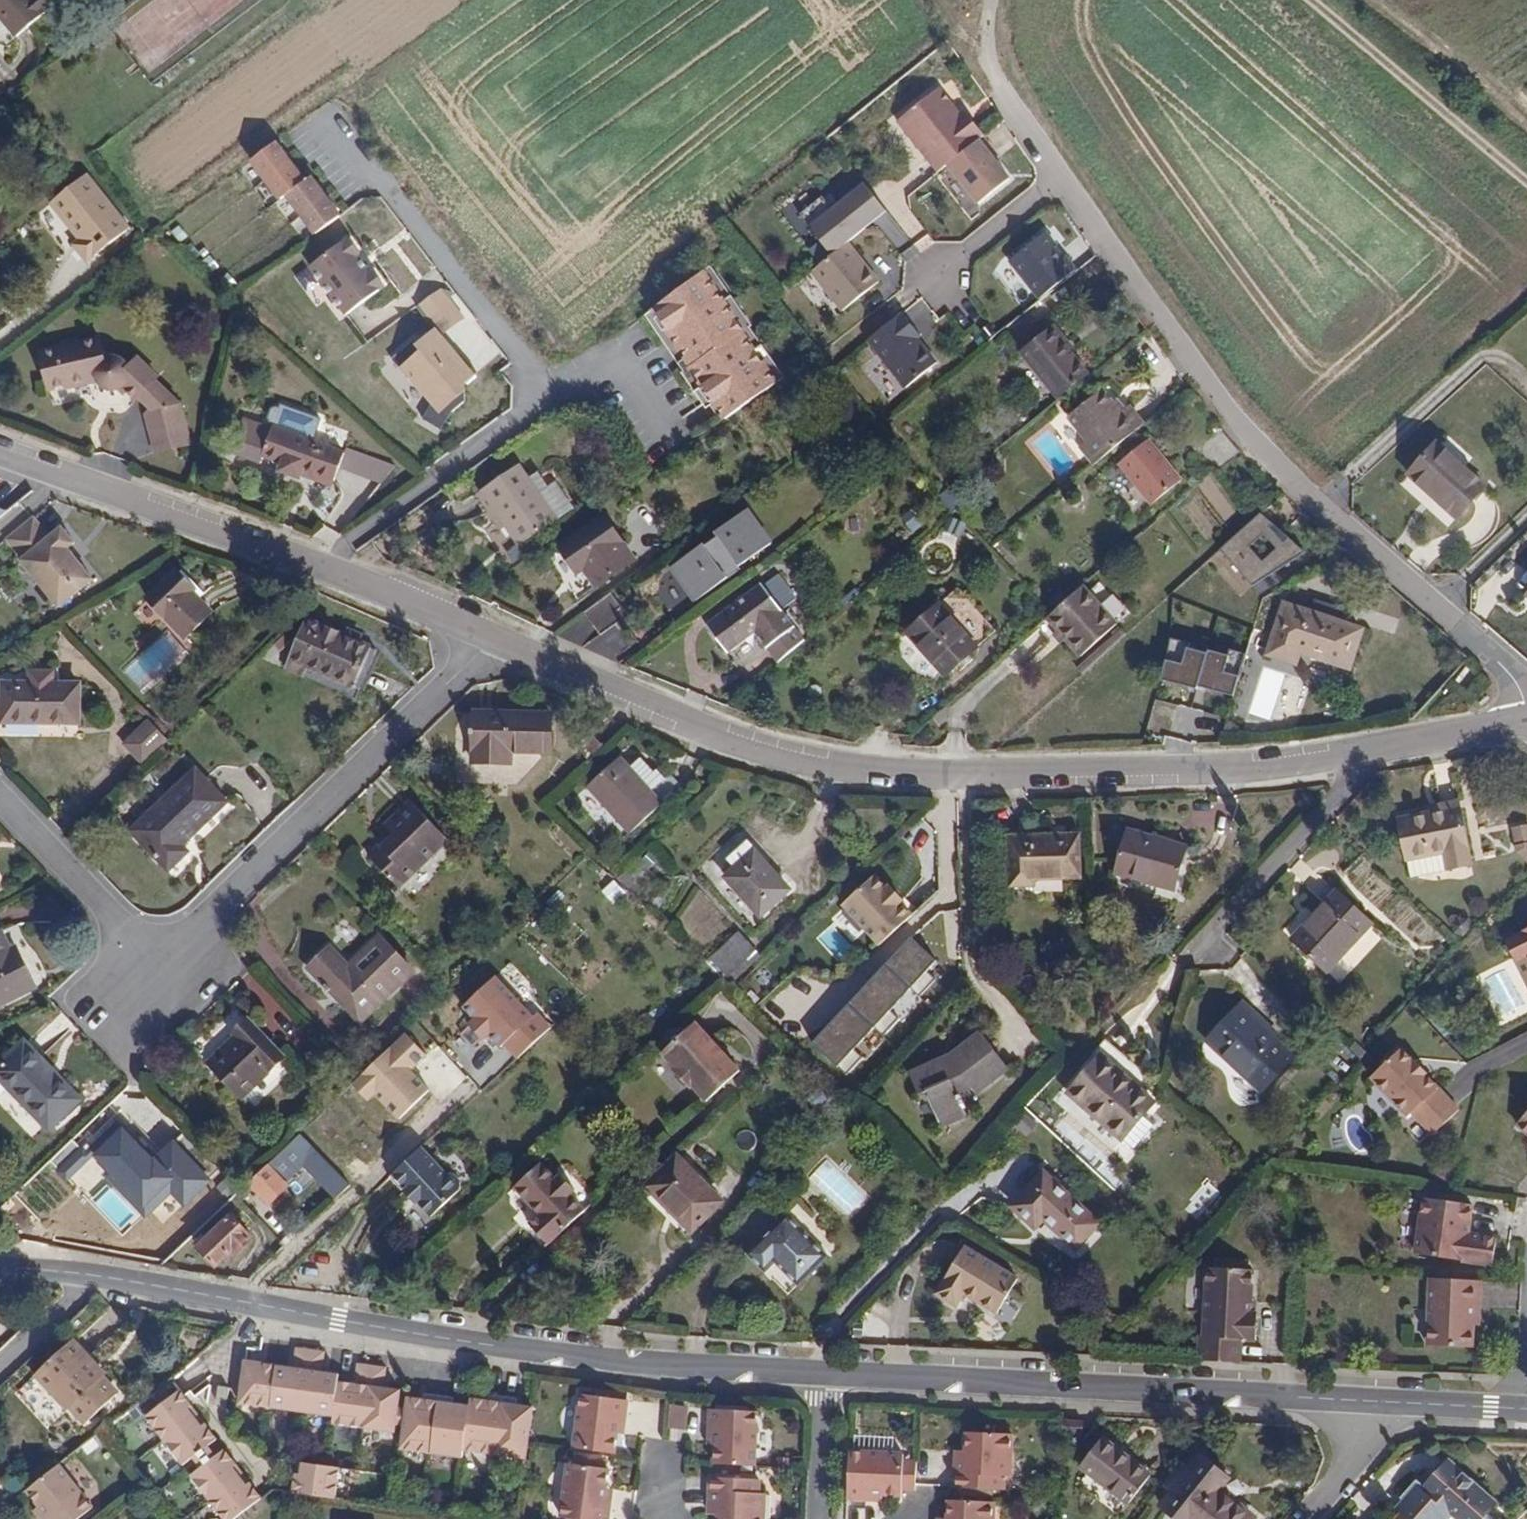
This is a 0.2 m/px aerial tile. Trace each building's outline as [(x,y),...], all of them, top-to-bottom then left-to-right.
[(18,37),(60,2),(58,0),(0,0),(0,16),(18,37)] [(985,136),(971,119),(967,122),(961,114),(940,88),(898,121),(939,172),(949,164),(980,140),(985,136)] [(971,119),(965,111),(961,114),(967,122),(971,119)] [(1011,179),(980,140),(949,164),(979,204),(1011,179)] [(316,233),(340,215),(311,176),(305,180),(275,141),(251,158),(281,197),(287,193),(316,233)] [(126,228),(83,174),(47,203),(57,216),(61,217),(64,218),(63,224),(75,239),(69,244),(83,262),(126,228)] [(822,197),(799,215),(832,256),(848,243),(887,212),(864,184),(832,209),(822,197)] [(1040,299),(1076,269),(1065,255),(1061,259),(1052,248),(1056,245),(1045,231),(1008,262),(1040,299)] [(349,237),(296,276),(317,304),(325,298),(340,318),(384,286),(373,270),(371,271),(358,254),(360,253),(349,237)] [(832,256),(812,272),(843,311),(879,282),(848,243),(832,256)] [(1065,255),(1056,245),(1052,248),(1061,259),(1065,255)] [(746,332),(706,275),(655,311),(694,366),(692,368),(728,418),(779,383),(744,333),(746,332)] [(461,319),(445,300),(447,298),(452,293),(429,295),(414,306),(432,328),(437,324),(444,333),(461,319)] [(463,317),(447,298),(445,300),(461,319),(463,317)] [(921,336),(902,313),(868,340),(906,388),(937,363),(917,338),(921,336)] [(1044,332),(1053,325),(1046,314),(1036,323),(1044,332)] [(444,333),(437,324),(432,328),(434,331),(436,330),(441,336),(444,333)] [(1070,345),(1053,325),(1044,332),(1020,352),(1058,398),(1088,374),(1065,349),(1070,345)] [(477,372),(462,355),(459,358),(441,336),(436,330),(434,331),(418,345),(414,340),(393,359),(407,376),(409,374),(433,402),(423,418),(441,429),(452,411),(465,400),(464,383),(477,372)] [(139,399),(156,382),(160,378),(138,358),(132,366),(123,358),(115,356),(111,355),(104,358),(99,338),(41,352),(51,392),(96,380),(100,385),(104,389),(110,391),(118,391),(123,389),(136,402),(139,399)] [(149,409),(167,391),(156,382),(139,399),(149,409)] [(1081,445),(1095,463),(1139,428),(1125,409),(1119,413),(1102,390),(1067,416),(1087,441),(1081,445)] [(152,434),(186,424),(180,405),(167,391),(149,409),(146,413),(152,434)] [(1139,428),(1147,421),(1133,403),(1125,409),(1139,428)] [(192,445),(186,424),(152,434),(158,455),(192,445)] [(262,457),(273,427),(267,424),(255,455),(262,457)] [(345,453),(273,427),(262,457),(280,463),(278,471),(301,479),(302,476),(305,468),(336,479),(345,453)] [(1138,430),(1108,453),(1150,506),(1179,482),(1138,430)] [(1486,486),(1437,442),(1408,475),(1457,519),(1486,486)] [(520,546),(555,521),(538,495),(518,464),(480,490),(520,546)] [(332,487),(336,479),(305,468),(302,476),(332,487)] [(538,495),(555,521),(574,508),(556,482),(538,495)] [(772,543),(747,509),(714,532),(718,537),(704,548),(701,544),(671,567),(695,601),(728,578),(724,573),(737,563),(739,566),(772,543)] [(1262,514),(1220,551),(1252,587),(1294,550),(1262,514)] [(48,536),(31,516),(31,515),(4,538),(21,558),(19,560),(59,604),(90,578),(65,548),(73,541),(60,526),(48,536)] [(635,559),(606,516),(559,547),(577,573),(583,569),(594,586),(635,559)] [(198,590),(177,569),(147,597),(184,637),(213,611),(195,593),(198,590)] [(755,633),(776,663),(803,640),(761,584),(705,624),(727,654),(755,633)] [(1048,616),(1045,618),(1079,656),(1115,624),(1083,585),(1057,608),(1048,616)] [(939,604),(977,647),(995,631),(958,588),(939,604)] [(618,591),(585,616),(600,636),(621,621),(615,612),(627,604),(618,591)] [(1348,668),(1354,649),(1331,623),(1325,617),(1283,603),(1267,655),(1296,665),(1300,652),(1348,668)] [(943,677),(977,647),(939,604),(906,633),(943,677)] [(1331,623),(1354,649),(1361,628),(1325,617),(1331,623)] [(378,649),(360,641),(343,635),(308,620),(302,633),(320,641),(309,668),(355,688),(363,666),(370,669),(378,649)] [(343,635),(360,641),(363,634),(347,627),(343,635)] [(167,631),(123,670),(142,692),(186,653),(167,631)] [(320,641),(302,633),(287,669),(305,676),(309,668),(320,641)] [(1171,639),(1161,676),(1233,696),(1243,660),(1171,639)] [(362,691),(370,669),(363,666),(355,688),(362,691)] [(29,671),(29,683),(3,682),(1,723),(79,723),(79,684),(52,683),(51,671),(29,671)] [(510,763),(512,752),(551,753),(551,714),(474,712),(473,762),(510,763)] [(168,737),(151,720),(123,745),(141,763),(168,737)] [(587,759),(602,746),(590,733),(575,745),(587,759)] [(661,805),(619,758),(587,786),(630,833),(661,805)] [(227,801),(195,768),(131,830),(169,869),(189,851),(183,845),(227,801)] [(1425,804),(1428,815),(1459,809),(1457,798),(1425,804)] [(370,857),(399,887),(448,839),(410,801),(385,827),(393,835),(370,857)] [(1407,860),(1412,860),(1444,853),(1446,868),(1447,871),(1470,865),(1459,809),(1428,815),(1399,820),(1407,860)] [(1526,848),(1526,826),(1513,832),(1520,851),(1526,848)] [(1130,828),(1114,874),(1172,892),(1187,847),(1130,828)] [(1034,880),(1080,878),(1078,832),(1009,836),(1011,885),(1034,885),(1034,880)] [(736,869),(756,851),(747,840),(726,858),(736,869)] [(660,859),(652,851),(641,861),(649,869),(660,859)] [(790,888),(756,851),(736,869),(726,878),(759,916),(790,888)] [(1444,853),(1412,860),(1414,874),(1446,868),(1444,853)] [(616,878),(627,889),(638,880),(626,868),(616,878)] [(883,885),(877,878),(846,908),(882,945),(911,916),(899,904),(904,899),(887,882),(883,885)] [(611,903),(624,893),(614,880),(601,890),(611,903)] [(670,888),(664,885),(655,899),(653,898),(648,905),(657,911),(670,888)] [(1292,938),(1328,971),(1372,924),(1336,891),(1292,938)] [(1336,980),(1383,936),(1375,928),(1329,972),(1336,980)] [(1507,940),(1517,959),(1526,955),(1526,930),(1507,940)] [(3,931),(0,932),(0,1004),(36,987),(17,948),(12,950),(3,931)] [(709,959),(725,976),(753,951),(737,934),(709,959)] [(310,968),(361,1022),(412,971),(379,937),(349,966),(330,947),(310,968)] [(912,937),(885,966),(910,988),(927,971),(936,960),(912,937)] [(725,976),(724,977),(732,984),(760,958),(753,951),(725,976)] [(885,966),(847,1005),(872,1028),(889,1010),(910,988),(885,966)] [(927,971),(910,988),(920,998),(936,980),(927,971)] [(464,1004),(476,1017),(473,1020),(487,1034),(490,1031),(502,1044),(506,1041),(519,1055),(552,1025),(538,1010),(534,1014),(496,974),(464,1004)] [(1294,1054),(1273,1037),(1272,1039),(1262,1030),(1267,1024),(1244,1003),(1206,1042),(1260,1091),(1294,1054)] [(847,1005),(812,1043),(838,1066),(852,1050),(872,1028),(847,1005)] [(889,1010),(872,1028),(884,1034),(898,1019),(889,1010)] [(209,1062),(242,1098),(284,1057),(248,1019),(232,1034),(235,1038),(209,1062)] [(473,1020),(470,1022),(484,1037),(487,1034),(473,1020)] [(740,1070),(696,1022),(661,1053),(677,1070),(675,1072),(688,1086),(690,1084),(705,1101),(740,1070)] [(1272,1039),(1273,1037),(1277,1033),(1267,1024),(1262,1030),(1272,1039)] [(970,1088),(974,1093),(1007,1069),(979,1033),(950,1055),(910,1072),(918,1093),(922,1092),(941,1127),(964,1116),(956,1095),(970,1088)] [(426,1057),(404,1034),(352,1086),(368,1104),(377,1097),(399,1121),(429,1090),(412,1070),(426,1057)] [(1121,1139),(1142,1114),(1152,1100),(1129,1081),(1139,1068),(1102,1037),(1092,1049),(1099,1056),(1068,1094),(1121,1139)] [(25,1040),(0,1064),(0,1079),(49,1130),(81,1099),(25,1040)] [(861,1058),(852,1050),(838,1066),(847,1074),(861,1058)] [(1431,1137),(1458,1112),(1402,1050),(1371,1078),(1407,1118),(1411,1115),(1431,1137)] [(1526,1135),(1526,1108),(1514,1124),(1526,1135)] [(1154,1123),(1142,1114),(1121,1139),(1132,1149),(1154,1123)] [(167,1168),(119,1117),(81,1153),(106,1179),(120,1165),(144,1189),(167,1168)] [(298,1134),(249,1181),(270,1203),(290,1184),(287,1181),(316,1153),(298,1134)] [(423,1145),(393,1172),(407,1187),(419,1200),(433,1214),(462,1186),(463,1179),(453,1170),(447,1170),(423,1145)] [(722,1201),(676,1156),(649,1183),(678,1214),(676,1216),(692,1232),(722,1201)] [(530,1223),(548,1245),(585,1211),(572,1196),(577,1191),(561,1173),(555,1179),(541,1163),(515,1187),(541,1215),(530,1223)] [(1099,1222),(1043,1171),(1010,1206),(1034,1228),(1044,1218),(1075,1249),(1099,1222)] [(419,1200),(407,1187),(404,1190),(416,1202),(419,1200)] [(1412,1198),(1406,1254),(1485,1263),(1488,1236),(1459,1233),(1461,1203),(1412,1198)] [(842,1238),(802,1199),(754,1251),(771,1268),(780,1259),(803,1280),(842,1238)] [(253,1236),(232,1215),(199,1246),(217,1265),(234,1250),(237,1252),(253,1236)] [(1016,1278),(963,1246),(935,1291),(956,1305),(965,1293),(996,1312),(1016,1278)] [(1204,1333),(1203,1358),(1240,1360),(1241,1337),(1257,1337),(1258,1312),(1250,1311),(1251,1299),(1253,1267),(1207,1265),(1204,1333)] [(1475,1281),(1425,1278),(1420,1345),(1464,1348),(1465,1326),(1465,1307),(1474,1306),(1475,1281)] [(1259,1300),(1251,1299),(1250,1311),(1258,1312),(1259,1300)] [(1465,1307),(1465,1326),(1473,1326),(1474,1306),(1465,1307)] [(90,1359),(72,1340),(36,1373),(53,1392),(57,1389),(87,1422),(118,1393),(103,1377),(102,1379),(86,1362),(90,1359)] [(393,1428),(395,1410),(397,1395),(382,1393),(385,1372),(355,1369),(352,1390),(337,1388),(338,1379),(323,1378),(325,1358),(296,1354),(294,1373),(247,1368),(241,1409),(332,1420),(332,1428),(392,1436),(393,1428)] [(609,1409),(616,1410),(618,1391),(569,1386),(562,1441),(603,1445),(607,1425),(609,1409)] [(184,1470),(194,1463),(203,1456),(216,1446),(179,1400),(149,1423),(184,1470)] [(524,1465),(532,1413),(469,1404),(468,1412),(409,1404),(408,1411),(406,1429),(402,1456),(463,1466),(463,1456),(524,1465)] [(666,1429),(686,1430),(687,1406),(667,1405),(666,1429)] [(614,1426),(616,1410),(609,1409),(607,1425),(614,1426)] [(711,1409),(710,1430),(709,1445),(702,1445),(701,1463),(749,1467),(753,1411),(711,1409)] [(406,1429),(408,1411),(395,1410),(393,1428),(406,1429)] [(962,1431),(961,1446),(961,1457),(951,1457),(949,1485),(997,1489),(998,1476),(1006,1476),(1007,1434),(962,1431)] [(1128,1504),(1151,1475),(1103,1437),(1079,1466),(1128,1504)] [(961,1457),(961,1446),(952,1446),(951,1457),(961,1457)] [(900,1453),(849,1451),(845,1498),(861,1499),(868,1499),(869,1505),(898,1506),(898,1499),(899,1469),(900,1453)] [(194,1463),(201,1474),(210,1466),(203,1456),(194,1463)] [(1202,1456),(1160,1504),(1178,1518),(1253,1518),(1255,1516),(1221,1488),(1229,1478),(1202,1456)] [(219,1518),(239,1518),(260,1503),(223,1457),(210,1466),(201,1474),(192,1481),(219,1518)] [(1403,1500),(1415,1512),(1409,1518),(1437,1518),(1436,1518),(1447,1508),(1454,1515),(1458,1518),(1483,1518),(1496,1505),(1446,1459),(1422,1486),(1414,1480),(1399,1497),(1403,1500)] [(563,1517),(577,1518),(603,1518),(606,1505),(597,1503),(599,1488),(602,1468),(562,1463),(554,1516),(563,1517)] [(295,1464),(292,1496),(337,1502),(341,1471),(295,1464)] [(912,1470),(899,1469),(898,1499),(911,1500),(912,1470)] [(704,1505),(714,1506),(714,1516),(714,1518),(759,1518),(761,1493),(754,1492),(754,1480),(707,1478),(704,1505)] [(21,1518),(72,1518),(43,1483),(12,1507),(21,1518)] [(608,1489),(599,1488),(597,1503),(606,1505),(608,1489)] [(943,1514),(943,1518),(988,1518),(989,1501),(944,1497),(943,1514)] [(1403,1500),(1396,1507),(1402,1513),(1398,1517),(1400,1518),(1409,1518),(1415,1512),(1403,1500)] [(714,1506),(704,1505),(704,1515),(714,1516),(714,1506)] [(1454,1515),(1447,1508),(1436,1518),(1437,1518),(1450,1518),(1454,1515)]
